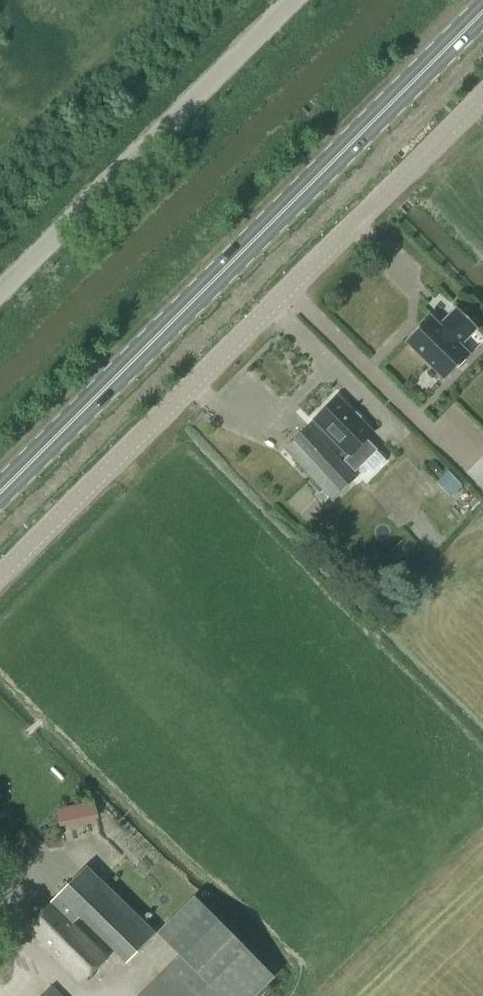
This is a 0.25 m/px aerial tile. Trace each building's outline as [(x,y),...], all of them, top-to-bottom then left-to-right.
[(431,315),(405,342),(406,342),(444,380),(445,381),(471,355),(470,354),(461,346),(477,329),(478,330),(478,329),(457,307),(456,308),(440,325),(431,316),(432,316),(431,315)] [(337,397),(314,420),(349,455),(343,460),(355,473),(378,450),(367,439),(373,433),(337,397)] [(356,479),(308,426),(284,448),(332,500),(356,479)] [(449,470),(438,481),(452,496),(463,484),(449,470)] [(71,805),(57,808),(60,825),(74,823),(71,805)] [(73,923),(80,916),(126,962),(154,934),(87,866),(52,901),(73,923)] [(274,971),(193,895),(157,933),(180,954),(139,995),(250,995),(274,971)] [(107,956),(73,923),(52,901),(27,926),(83,981),(107,956)] [(52,985),(41,995),(62,995),(52,985)]
